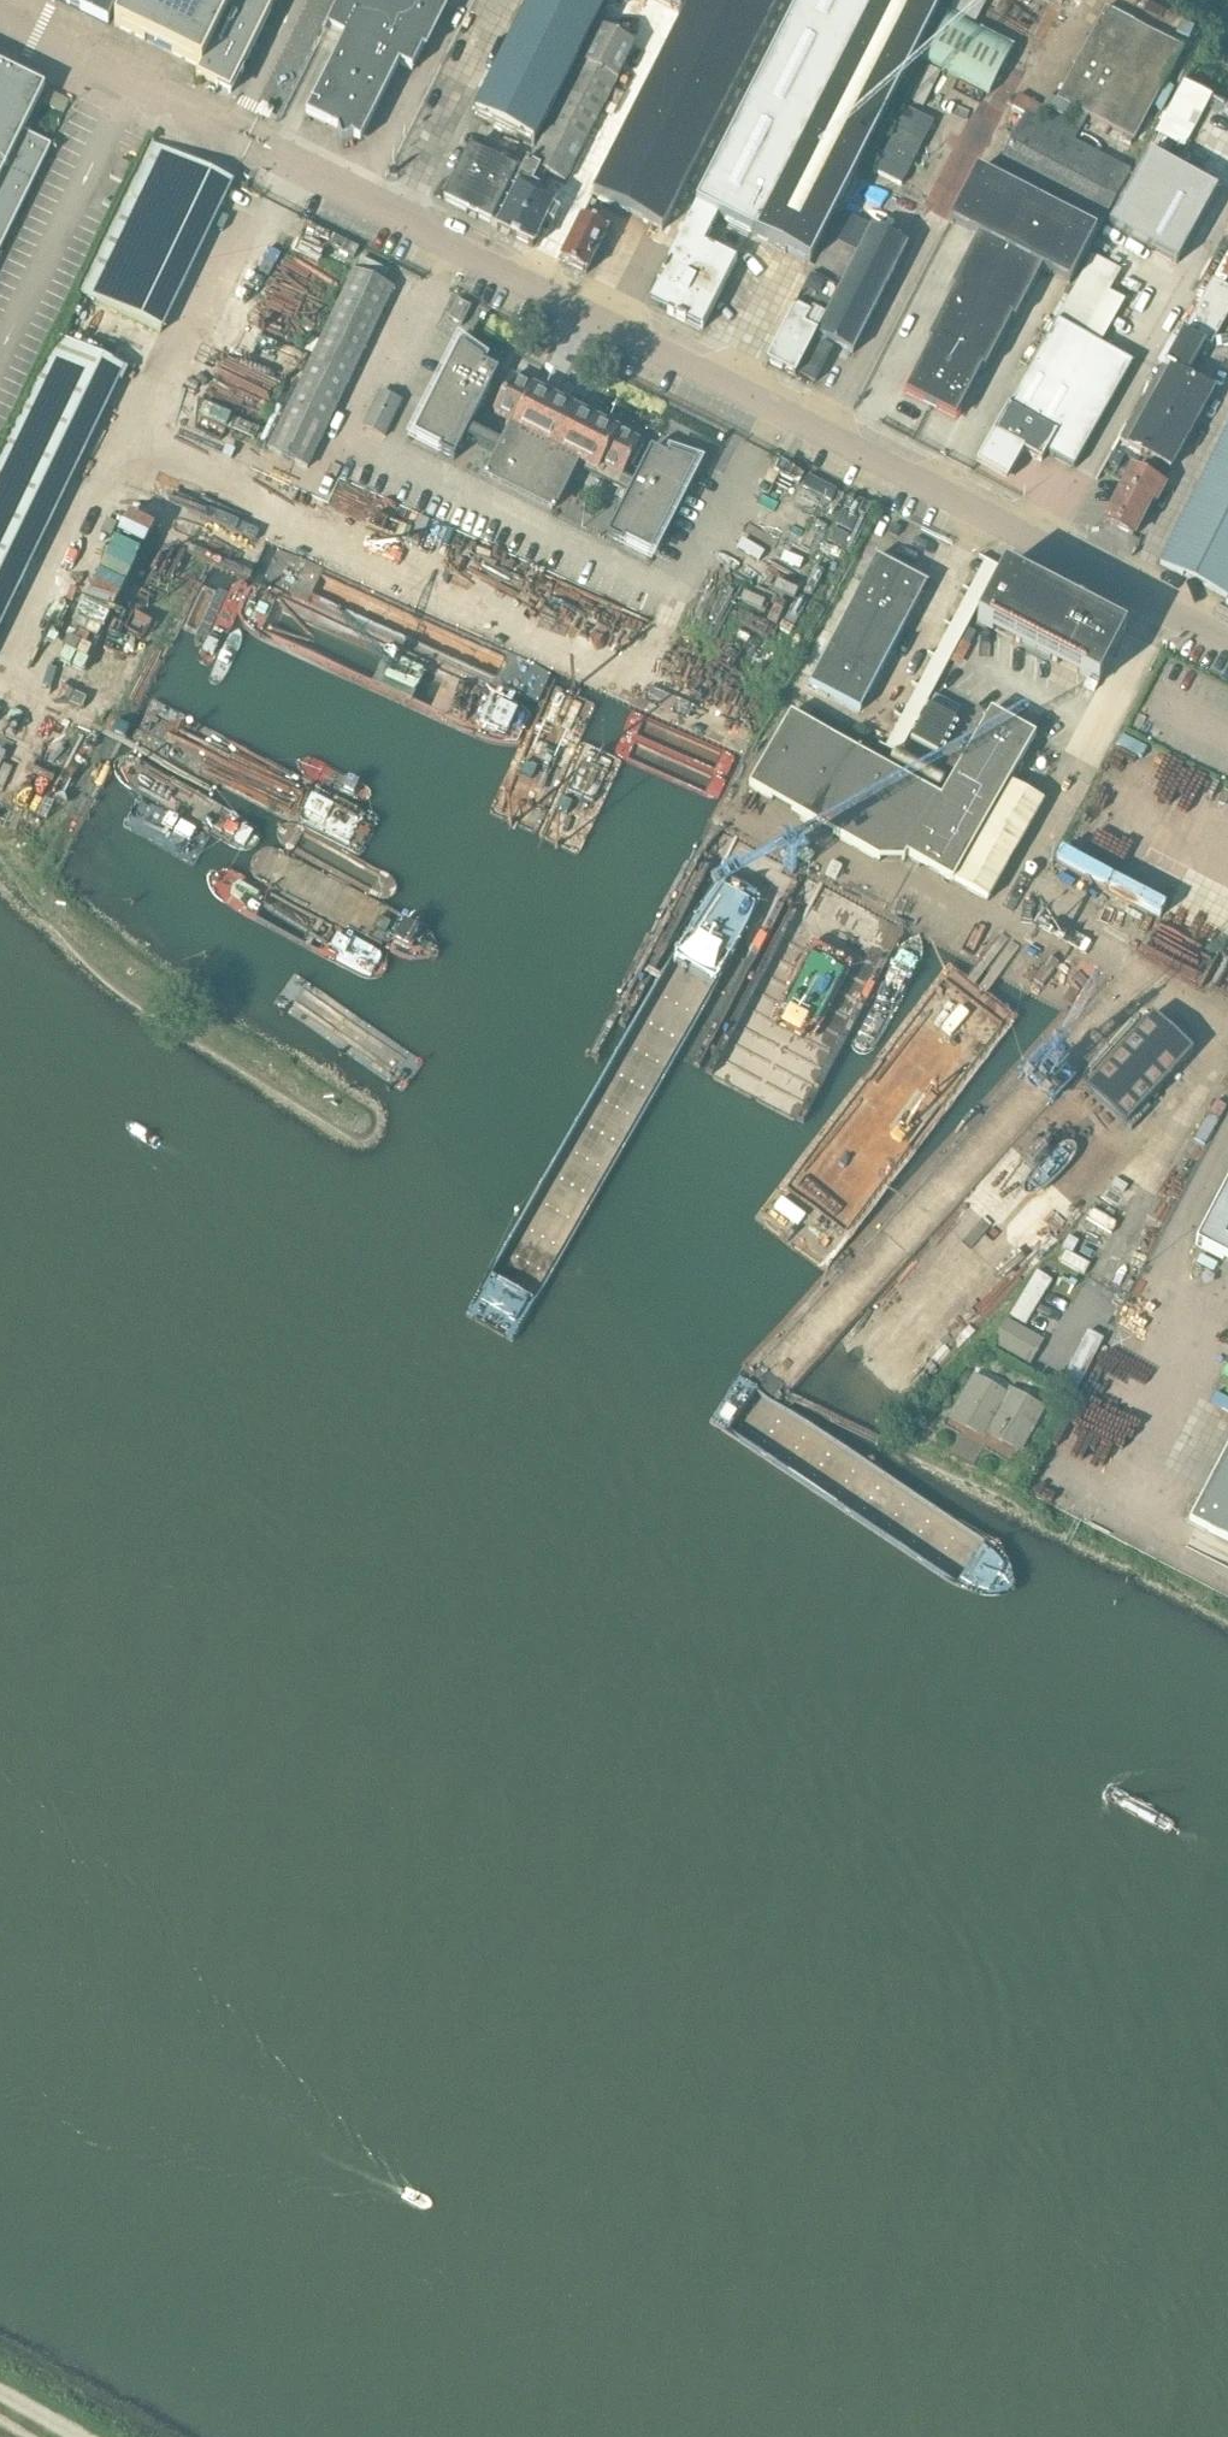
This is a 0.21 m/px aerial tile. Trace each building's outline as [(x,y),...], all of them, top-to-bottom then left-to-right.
[(119,0),(61,0),(108,23),(119,0)] [(116,27),(201,69),(197,77),(232,94),(278,0),(129,0),(116,27)] [(306,115),(338,131),(342,143),(354,139),(361,142),(364,136),(400,65),(413,72),(424,50),(427,52),(450,6),(446,5),(449,0),(341,0),(327,28),(345,37),(306,115)] [(474,116),(535,146),(608,0),(532,0),(474,116)] [(594,196),(662,231),(779,0),(693,0),(594,196)] [(681,14),(688,0),(654,0),(681,14)] [(695,207),(717,218),(751,235),(810,265),(944,0),(800,0),(695,207)] [(1096,226),(1190,59),(1086,1),(992,167),(1096,226)] [(988,94),(1014,46),(951,12),(925,60),(988,94)] [(636,46),(600,27),(536,151),(534,149),(516,187),(518,188),(497,230),(533,248),(556,203),(537,194),(546,175),(565,184),(636,46)] [(51,143),(23,129),(44,84),(0,63),(0,248),(51,143)] [(155,143),(81,294),(159,332),(233,181),(155,143)] [(518,173),(470,149),(444,201),(467,213),(466,215),(477,220),(478,218),(492,225),(518,173)] [(1149,154),(1109,227),(1177,265),(1217,192),(1149,154)] [(110,179),(123,185),(131,166),(119,161),(110,179)] [(1092,229),(992,176),(973,166),(946,217),(974,232),(947,283),(950,285),(923,336),(926,337),(899,389),(950,416),(977,364),(981,366),(1008,315),(1011,317),(1038,266),(1065,280),(1092,229)] [(703,247),(717,221),(695,210),(656,287),(658,288),(649,305),(700,331),(701,329),(701,330),(735,263),(703,247)] [(611,224),(585,212),(560,261),(587,274),(608,231),(607,231),(611,224)] [(825,252),(767,364),(777,370),(795,379),(798,374),(815,340),(871,228),(843,213),(829,240),(825,252)] [(871,228),(815,340),(832,349),(834,345),(852,355),(907,247),(871,228)] [(354,271),(268,450),(308,469),(394,290),(354,271)] [(1213,280),(1189,324),(1185,333),(1183,331),(1164,367),(1169,370),(1127,448),(1171,472),(1215,392),(1188,377),(1205,344),(1212,348),(1227,319),(1227,288),(1213,280)] [(471,307),(458,301),(449,319),(462,326),(471,307)] [(993,435),(976,464),(1007,481),(1024,452),(1041,462),(1046,454),(1073,469),(1133,364),(1099,345),(1057,321),(1056,323),(1009,407),(993,435)] [(0,455),(0,623),(125,366),(59,334),(0,455)] [(815,340),(798,374),(815,383),(832,349),(815,340)] [(482,365),(484,362),(460,347),(414,437),(441,450),(440,453),(454,460),(498,373),(482,365)] [(602,425),(512,379),(495,412),(511,421),(508,428),(513,430),(489,477),(553,510),(577,462),(597,473),(601,466),(622,476),(638,443),(613,430),(615,426),(613,425),(604,421),(602,425)] [(381,390),(364,426),(386,436),(402,400),(381,390)] [(1161,564),(1208,588),(1220,594),(1227,598),(1227,430),(1161,564)] [(669,455),(668,457),(652,450),(613,528),(608,538),(613,540),(623,546),(624,542),(651,555),(697,464),(669,455)] [(1167,487),(1134,468),(1106,523),(1133,537),(1150,504),(1157,507),(1167,487)] [(872,522),(878,509),(851,496),(844,509),(872,522)] [(842,512),(836,525),(864,539),(870,526),(842,512)] [(862,543),(835,529),(828,542),(856,556),(862,543)] [(920,581),(876,558),(809,685),(860,712),(923,593),(921,591),(919,583),(920,581)] [(1126,632),(1005,569),(978,622),(1099,685),(1126,632)] [(1036,737),(991,712),(941,800),(791,715),(749,789),(878,862),(904,863),(907,857),(986,903),(1044,803),(1013,785),(1023,767),(1020,765),(1036,737)] [(1126,1127),(1194,1052),(1153,1015),(1085,1090),(1126,1127)] [(1196,1246),(1227,1263),(1227,1185),(1196,1246)] [(1006,1319),(992,1345),(1030,1366),(1044,1341),(1006,1319)] [(1006,1393),(973,1374),(947,1420),(985,1441),(988,1436),(1021,1455),(1046,1409),(1009,1388),(1006,1393)] [(1189,1521),(1227,1541),(1227,1446),(1189,1521)]
